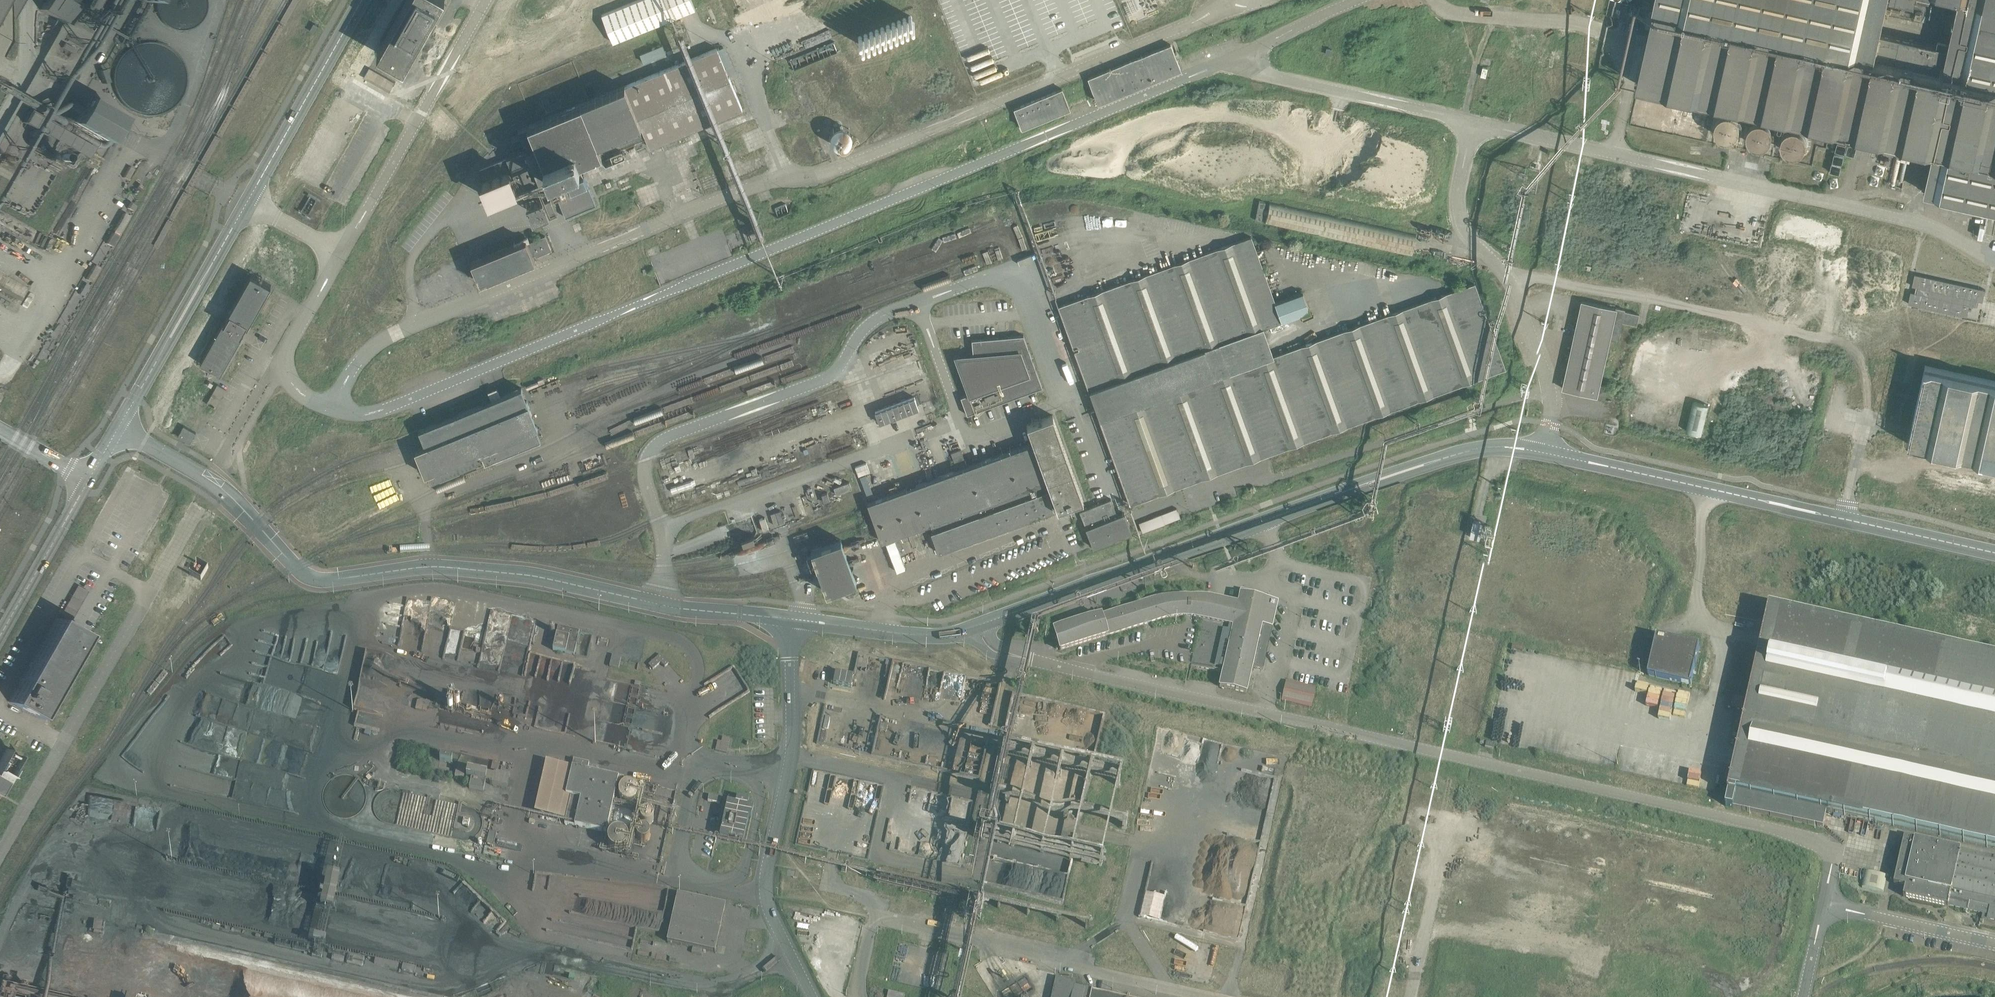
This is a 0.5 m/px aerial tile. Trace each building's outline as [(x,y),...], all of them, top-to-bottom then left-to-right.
[(40,9),(60,21),(63,22),(71,8),(71,7),(67,5),(67,4),(59,0),(45,0),(40,9)] [(79,6),(92,13),(100,0),(82,0),(79,6)] [(437,8),(441,0),(406,0),(377,52),(403,67),(437,8)] [(691,0),(637,0),(613,10),(602,14),(613,42),(656,25),(695,9),(691,0)] [(1647,38),(1646,38),(1645,44),(1641,61),(1642,62),(1640,68),(1638,76),(1637,83),(1639,83),(1671,90),(1697,96),(1737,105),(1763,111),(1783,115),(1805,120),(1831,126),(1842,129),(1865,134),(1866,134),(1873,136),(1881,137),(1896,141),(1895,147),(1929,155),(1932,156),(1931,159),(1924,189),(1924,191),(1928,192),(1933,193),(1942,195),(1952,198),(1956,198),(1960,199),(1961,200),(1963,200),(1964,200),(1994,207),(1994,0),(1948,0),(1947,2),(1957,4),(1956,6),(1955,13),(1955,14),(1951,32),(1950,32),(1947,47),(1942,46),(1940,46),(1878,32),(1885,0),(1654,0),(1653,4),(1653,5),(1653,6),(1654,7),(1651,22),(1648,34),(1648,35),(1647,37),(1647,38)] [(318,26),(313,23),(309,30),(314,33),(318,26)] [(640,53),(644,61),(666,52),(662,43),(640,53)] [(1088,78),(1096,96),(1098,102),(1180,68),(1177,62),(1170,44),(1088,78)] [(493,163),(479,169),(483,179),(508,169),(510,168),(516,180),(514,181),(513,178),(503,182),(507,190),(528,182),(529,184),(538,180),(543,191),(553,187),(554,189),(559,201),(559,203),(563,212),(565,217),(583,209),(595,205),(589,189),(586,181),(583,175),(579,164),(592,158),(600,155),(602,157),(602,158),(603,159),(605,161),(624,153),(622,148),(621,146),(623,146),(633,141),(636,148),(643,145),(642,142),(640,138),(643,137),(645,136),(649,147),(651,146),(658,143),(663,141),(666,140),(669,145),(680,141),(678,135),(686,132),(704,124),(742,109),(731,82),(725,67),(720,56),(717,49),(717,48),(660,71),(658,72),(624,86),(606,93),(597,97),(596,97),(589,100),(588,101),(584,103),(571,108),(565,110),(558,113),(542,120),(534,123),(533,123),(518,130),(526,149),(523,151),(511,156),(493,163)] [(98,70),(103,83),(107,82),(103,69),(98,70)] [(395,82),(371,69),(366,78),(389,91),(395,82)] [(1062,89),(1012,109),(1020,129),(1031,125),(1030,123),(1069,107),(1062,89)] [(65,101),(62,108),(65,110),(60,118),(103,143),(105,140),(109,142),(110,141),(106,138),(109,132),(114,134),(115,133),(112,131),(118,120),(75,96),(71,104),(65,101)] [(92,147),(29,111),(22,122),(39,131),(33,142),(47,150),(53,139),(86,158),(92,147)] [(1739,127),(1739,126),(1739,124),(1738,122),(1736,118),(1732,115),(1729,114),(1727,114),(1724,114),(1722,115),(1720,116),(1718,117),(1715,121),(1714,123),(1714,126),(1714,128),(1714,130),(1715,132),(1717,135),(1719,137),(1720,138),(1722,138),(1725,139),(1729,139),(1731,138),(1735,136),(1736,134),(1738,132),(1739,130),(1739,127)] [(1770,134),(1770,133),(1770,131),(1769,128),(1768,126),(1767,124),(1765,123),(1763,122),(1760,121),(1757,121),(1755,121),(1753,122),(1751,123),(1749,124),(1747,126),(1746,128),(1745,131),(1745,133),(1745,136),(1746,138),(1749,142),(1750,143),(1753,145),(1755,146),(1757,146),(1760,146),(1762,145),(1764,144),(1766,142),(1768,141),(1769,139),(1770,136),(1770,134)] [(1806,141),(1806,138),(1805,136),(1804,134),(1803,132),(1801,130),(1799,129),(1796,128),(1794,128),(1792,128),(1789,129),(1787,130),(1785,132),(1782,136),(1782,138),(1781,141),(1782,143),(1782,146),(1783,147),(1785,149),(1787,151),(1789,152),(1791,153),(1793,153),(1796,153),(1798,152),(1802,150),(1804,148),(1805,146),(1806,143),(1806,141)] [(485,137),(494,145),(502,137),(494,129),(485,137)] [(851,144),(852,132),(838,131),(837,144),(851,144)] [(7,154),(2,163),(8,166),(13,157),(7,154)] [(626,178),(620,181),(617,182),(622,193),(633,188),(628,177),(626,178)] [(1260,200),(1255,220),(1261,221),(1265,202),(1260,200)] [(1416,234),(1390,228),(1270,201),(1265,223),(1412,256),(1416,234)] [(123,213),(113,230),(118,233),(128,216),(123,213)] [(112,232),(105,243),(111,246),(117,235),(112,232)] [(485,256),(471,262),(480,282),(534,259),(532,255),(535,254),(536,256),(551,249),(545,236),(530,242),(530,243),(528,244),(526,239),(487,255),(486,254),(484,255),(485,256)] [(1251,236),(1058,306),(1089,390),(1130,504),(1277,451),(1505,368),(1474,283),(1443,294),(1273,356),(1263,328),(1309,311),(1302,292),(1274,302),(1256,250),(1260,249),(1258,245),(1254,246),(1251,236)] [(105,244),(99,254),(104,257),(110,247),(105,244)] [(94,265),(85,279),(90,282),(99,268),(94,265)] [(271,285),(251,273),(227,315),(228,315),(224,322),(223,322),(199,363),(219,375),(243,333),(241,332),(245,325),(247,326),(271,285)] [(1914,274),(1912,286),(1917,287),(1916,293),(1910,291),(1908,303),(1967,316),(1968,311),(1969,305),(1975,306),(1976,300),(1982,301),(1985,289),(1914,274)] [(84,283),(78,293),(82,296),(88,285),(84,283)] [(76,296),(66,313),(72,316),(81,299),(76,296)] [(1618,340),(1622,321),(1637,324),(1639,314),(1624,311),(1625,310),(1616,308),(1582,301),(1563,388),(1597,395),(1597,396),(1605,398),(1608,386),(1600,384),(1610,339),(1618,340)] [(1015,335),(971,339),(973,356),(957,358),(970,393),(960,397),(967,415),(1042,387),(1023,335),(1015,335)] [(1982,378),(1954,372),(1925,365),(1924,368),(1921,384),(1916,407),(1915,409),(1911,427),(1910,435),(1909,439),(1908,443),(1910,444),(1931,449),(1933,449),(1955,454),(1957,454),(1978,459),(1980,459),(1994,463),(1994,381),(1982,378)] [(425,446),(415,450),(418,457),(419,460),(425,474),(427,473),(428,478),(429,479),(430,480),(431,484),(484,462),(540,439),(541,438),(543,437),(539,427),(538,428),(526,400),(521,388),(521,387),(500,396),(491,400),(418,430),(420,435),(421,437),(425,446)] [(918,408),(917,405),(914,396),(875,411),(878,420),(879,423),(918,408)] [(1693,401),(1686,430),(1701,434),(1708,405),(1693,401)] [(884,496),(867,502),(879,536),(881,541),(892,537),(893,536),(917,528),(918,532),(927,529),(931,527),(933,532),(931,533),(934,542),(936,546),(937,548),(938,552),(952,547),(959,544),(971,540),(1006,528),(1013,525),(1041,515),(1050,512),(1053,511),(1067,506),(1068,505),(1072,504),(1076,502),(1077,502),(1082,500),(1083,500),(1083,499),(1052,415),(1044,418),(1026,424),(1026,425),(1033,444),(1029,445),(1029,444),(1004,453),(992,457),(990,458),(968,466),(955,471),(954,471),(936,477),(935,478),(934,478),(932,479),(929,480),(907,488),(905,488),(891,494),(890,494),(886,495),(884,496)] [(191,441),(195,430),(183,425),(178,437),(191,441)] [(951,452),(955,462),(964,459),(961,449),(951,452)] [(849,482),(833,488),(836,495),(851,489),(849,482)] [(1110,499),(1079,511),(1093,547),(1131,532),(1123,513),(1117,516),(1110,499)] [(1176,508),(1138,522),(1142,532),(1179,517),(1176,508)] [(765,531),(771,529),(766,515),(760,517),(765,531)] [(1478,536),(1481,520),(1472,519),(1470,535),(1478,536)] [(744,544),(755,541),(753,536),(742,539),(744,544)] [(811,550),(816,564),(826,592),(856,582),(840,539),(811,550)] [(77,585),(60,613),(71,620),(87,591),(77,585)] [(1191,665),(1223,672),(1219,686),(1246,692),(1252,666),(1262,669),(1277,603),(1267,600),(1268,596),(1241,589),(1240,594),(1236,593),(1233,603),(1207,597),(1196,595),(1184,594),(1173,595),(1162,597),(1151,599),(1053,630),(1060,650),(1157,620),(1165,618),(1175,616),(1185,616),(1194,616),(1202,618),(1191,665)] [(445,610),(455,610),(455,601),(446,601),(445,610)] [(1725,805),(1731,807),(1823,827),(1826,814),(1826,811),(1831,812),(1835,813),(1874,822),(1877,822),(1899,827),(1902,828),(1994,849),(1994,658),(1991,657),(1797,615),(1769,608),(1764,629),(1763,633),(1760,645),(1760,648),(1759,651),(1738,746),(1733,769),(1728,793),(1725,805)] [(58,619),(56,618),(8,701),(17,706),(36,717),(84,634),(68,625),(58,619)] [(579,631),(558,626),(553,650),(573,654),(579,631)] [(1699,646),(1656,637),(1648,675),(1656,677),(1691,685),(1699,646)] [(621,656),(611,654),(609,666),(618,668),(621,656)] [(648,664),(652,669),(660,662),(664,667),(668,663),(660,654),(648,664)] [(1581,664),(1576,683),(1588,686),(1592,667),(1581,664)] [(835,672),(833,683),(841,685),(850,687),(853,675),(835,672)] [(1315,687),(1286,681),(1281,700),(1311,707),(1315,687)] [(1638,685),(1633,709),(1644,711),(1649,688),(1638,685)] [(415,709),(419,710),(423,711),(424,707),(428,708),(430,702),(422,700),(417,700),(415,709)] [(720,736),(718,750),(728,751),(730,737),(720,736)] [(20,755),(7,748),(0,760),(0,790),(20,755)] [(1007,844),(1100,864),(1109,824),(1128,828),(1127,824),(1111,820),(1121,773),(1026,753),(1024,756),(1023,751),(1020,751),(1020,754),(1018,757),(1020,759),(1016,764),(1019,766),(1012,767),(1013,780),(1006,781),(1005,774),(1004,778),(995,789),(1000,793),(976,796),(974,802),(976,811),(988,813),(989,820),(994,822),(992,832),(1007,844)] [(566,817),(564,823),(579,827),(580,827),(606,833),(606,832),(611,810),(615,792),(616,789),(617,783),(622,784),(624,779),(624,778),(618,777),(614,776),(615,773),(607,771),(606,774),(590,771),(589,771),(587,770),(588,767),(589,763),(573,759),(565,795),(570,796),(569,801),(567,809),(566,815),(566,817)] [(465,769),(457,767),(455,776),(463,778),(465,769)] [(468,769),(466,776),(471,777),(471,779),(469,788),(484,791),(485,782),(486,781),(490,782),(489,784),(507,788),(509,776),(497,773),(494,774),(494,775),(487,773),(487,774),(480,772),(468,769)] [(748,799),(736,796),(734,802),(727,800),(719,836),(742,841),(748,818),(750,818),(753,806),(747,805),(748,799)] [(613,849),(627,850),(627,844),(632,841),(632,834),(640,835),(644,840),(649,835),(647,828),(637,827),(638,821),(642,817),(640,814),(637,802),(637,800),(633,803),(627,803),(629,806),(623,805),(614,808),(614,819),(621,829),(614,831),(609,835),(608,843),(609,845),(613,849)] [(496,833),(489,831),(486,843),(493,845),(496,833)] [(1904,837),(1894,884),(1905,887),(1903,896),(1948,906),(1948,905),(1989,915),(1988,919),(1994,920),(1994,858),(1904,837)] [(1865,871),(1862,887),(1883,892),(1887,876),(1865,871)] [(321,908),(333,911),(341,877),(329,874),(321,908)] [(661,929),(667,887),(602,879),(598,885),(597,896),(590,896),(600,901),(603,902),(595,916),(595,912),(583,910),(598,919),(595,918),(594,921),(600,925),(597,929),(600,931),(600,935),(605,938),(605,942),(612,946),(618,947),(617,953),(620,948),(633,949),(636,926),(661,929)] [(725,905),(677,894),(667,941),(715,952),(725,905)] [(314,944),(312,956),(321,958),(324,947),(314,944)] [(404,964),(403,966),(403,970),(414,973),(416,967),(404,964)] [(1056,978),(1052,996),(1082,996),(1085,985),(1075,983),(1075,982),(1056,978)]
